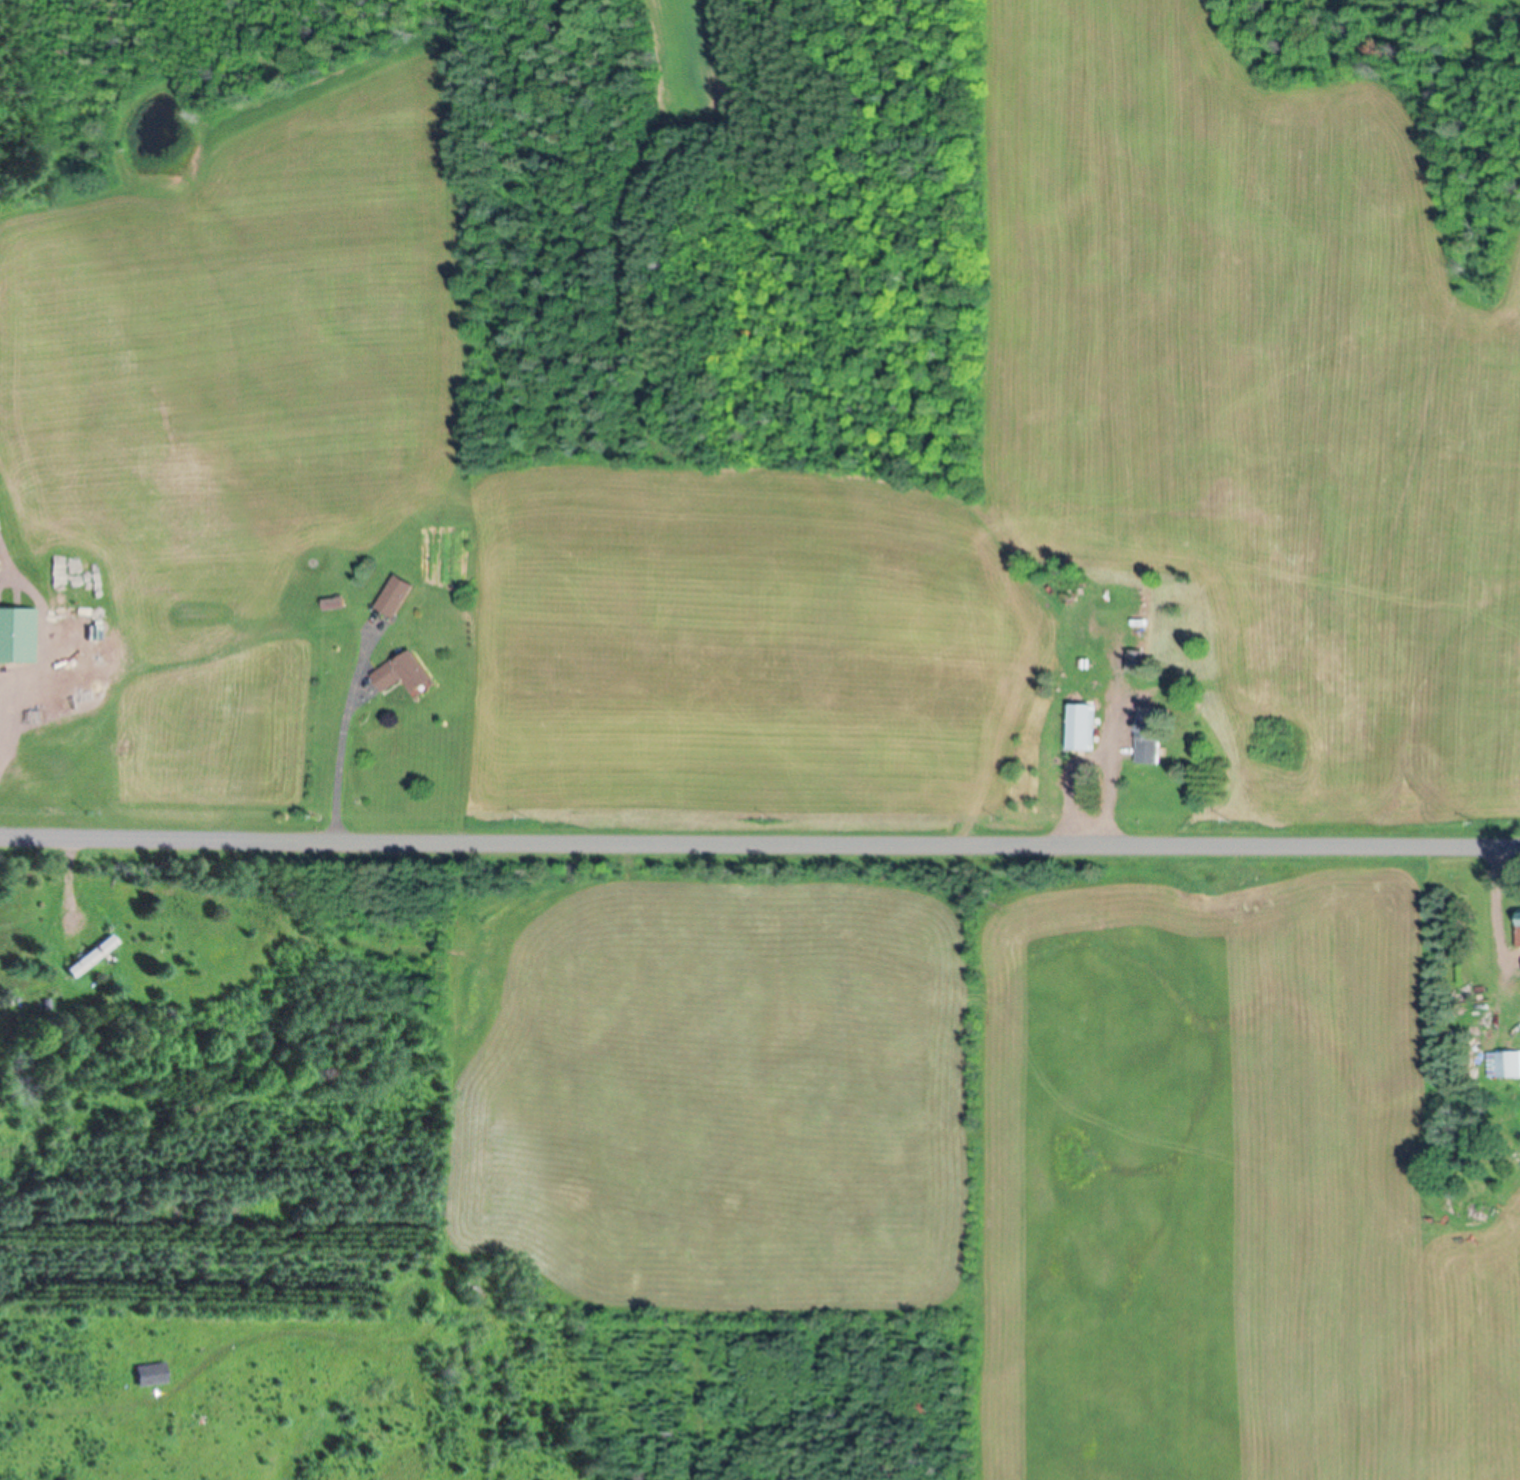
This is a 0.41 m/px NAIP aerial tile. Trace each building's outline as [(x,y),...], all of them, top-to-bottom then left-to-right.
[(395,620),(415,587),(396,576),(377,609),(395,620)] [(37,664),(37,611),(0,611),(0,664),(37,664)] [(374,677),(386,695),(407,680),(420,698),(438,685),(413,650),(374,677)] [(1144,652),(1127,652),(1127,674),(1144,674),(1144,652)] [(1096,752),(1096,706),(1071,706),(1071,752),(1096,752)] [(1140,766),(1162,766),(1163,717),(1141,717),(1140,766)] [(121,947),(113,937),(68,972),(75,981),(121,947)] [(1497,1055),(1497,1081),(1519,1081),(1519,1055),(1497,1055)] [(168,1387),(166,1365),(135,1368),(138,1390),(168,1387)]
